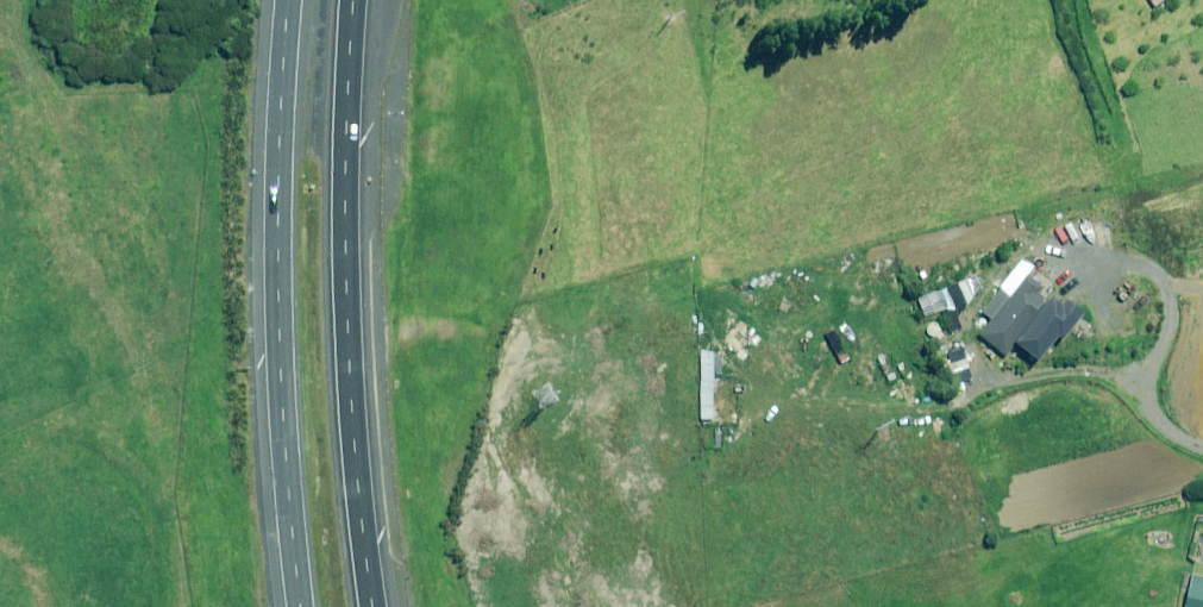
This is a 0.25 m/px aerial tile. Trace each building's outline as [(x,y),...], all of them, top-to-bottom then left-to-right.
[(1032,267),(1021,259),(981,312),(991,319),(979,335),(985,340),(979,348),(999,363),(1030,322),(1033,324),(1049,303),(1035,293),(1041,286),(1026,275),(1032,267)] [(714,352),(700,352),(700,419),(714,419),(714,352)] [(971,377),(963,356),(939,364),(947,385),(971,377)] [(1192,576),(1184,606),(1202,606),(1202,579),(1192,576)]
